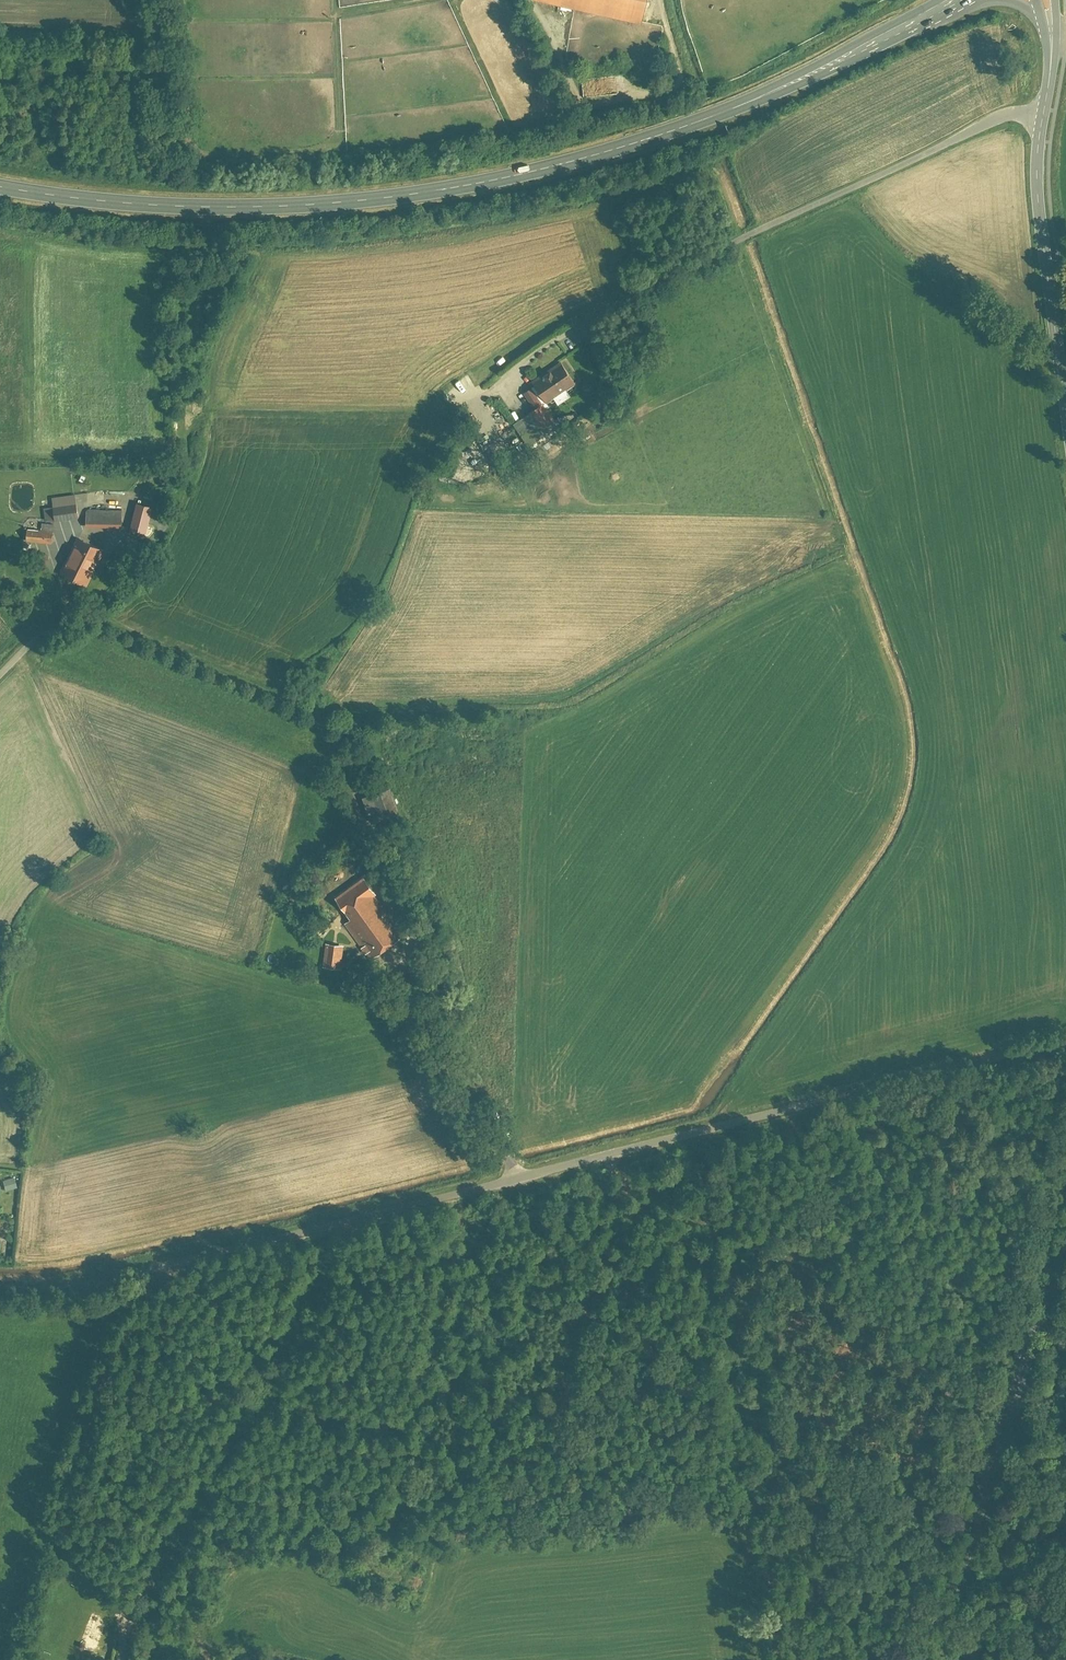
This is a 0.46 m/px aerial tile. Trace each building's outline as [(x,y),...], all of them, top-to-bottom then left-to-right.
[(639,10),(641,0),(595,0),(639,10)] [(526,387),(542,407),(571,383),(555,363),(526,387)] [(534,405),(522,414),(534,429),(546,420),(534,405)] [(47,504),(49,523),(75,520),(73,501),(47,504)] [(158,504),(140,501),(135,528),(153,531),(158,504)] [(84,510),(85,528),(120,528),(119,509),(84,510)] [(24,528),(24,543),(47,543),(47,528),(24,528)] [(72,538),(55,572),(81,585),(98,550),(72,538)] [(382,790),(362,798),(371,824),(392,816),(382,790)] [(361,878),(344,890),(352,902),(369,890),(361,878)] [(364,904),(341,919),(366,954),(388,939),(364,904)] [(315,977),(343,978),(344,950),(316,949),(315,977)] [(7,1177),(8,1188),(20,1186),(19,1176),(7,1177)]
